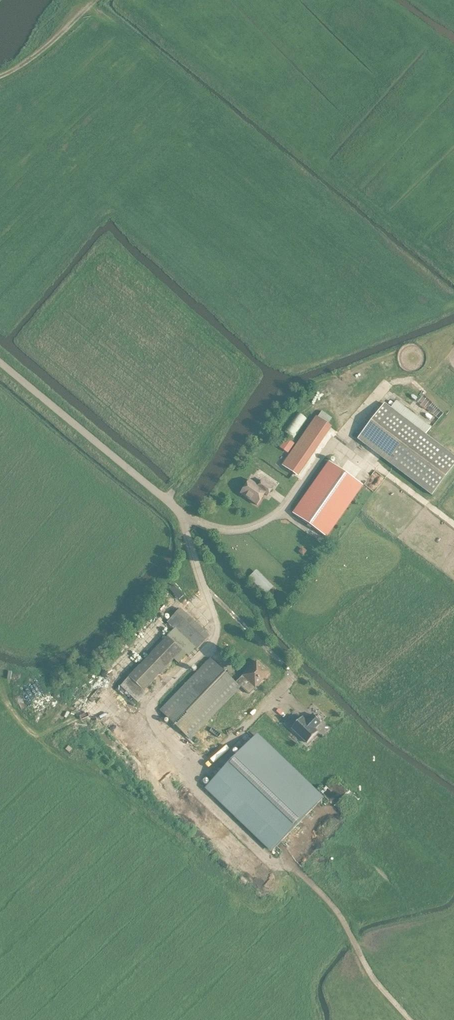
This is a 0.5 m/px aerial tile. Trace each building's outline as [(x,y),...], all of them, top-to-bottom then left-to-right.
[(418,402),(439,418),(445,411),(424,395),(418,402)] [(384,402),(357,437),(430,493),(453,462),(453,456),(384,402)] [(285,431),(293,436),(306,416),(298,411),(285,431)] [(295,474),(318,441),(328,427),(315,418),(282,465),(295,474)] [(285,438),(279,447),(287,452),(293,443),(285,438)] [(356,477),(361,466),(347,460),(342,470),(356,477)] [(292,513),(306,522),(326,537),(363,485),(329,461),(292,513)] [(257,503),(265,493),(268,495),(273,486),(263,479),(258,486),(249,479),(240,491),(257,503)] [(266,592),(271,586),(255,570),(249,575),(266,592)] [(196,649),(207,638),(178,610),(167,622),(196,649)] [(168,635),(129,675),(143,689),(182,649),(168,635)] [(190,739),(241,685),(249,693),(269,672),(256,660),(235,682),(210,658),(160,710),(190,739)] [(320,722),(312,714),(306,720),(302,716),(291,728),(307,742),(317,731),(314,728),(320,722)] [(321,798),(256,735),(206,786),(272,849),(321,798)]
